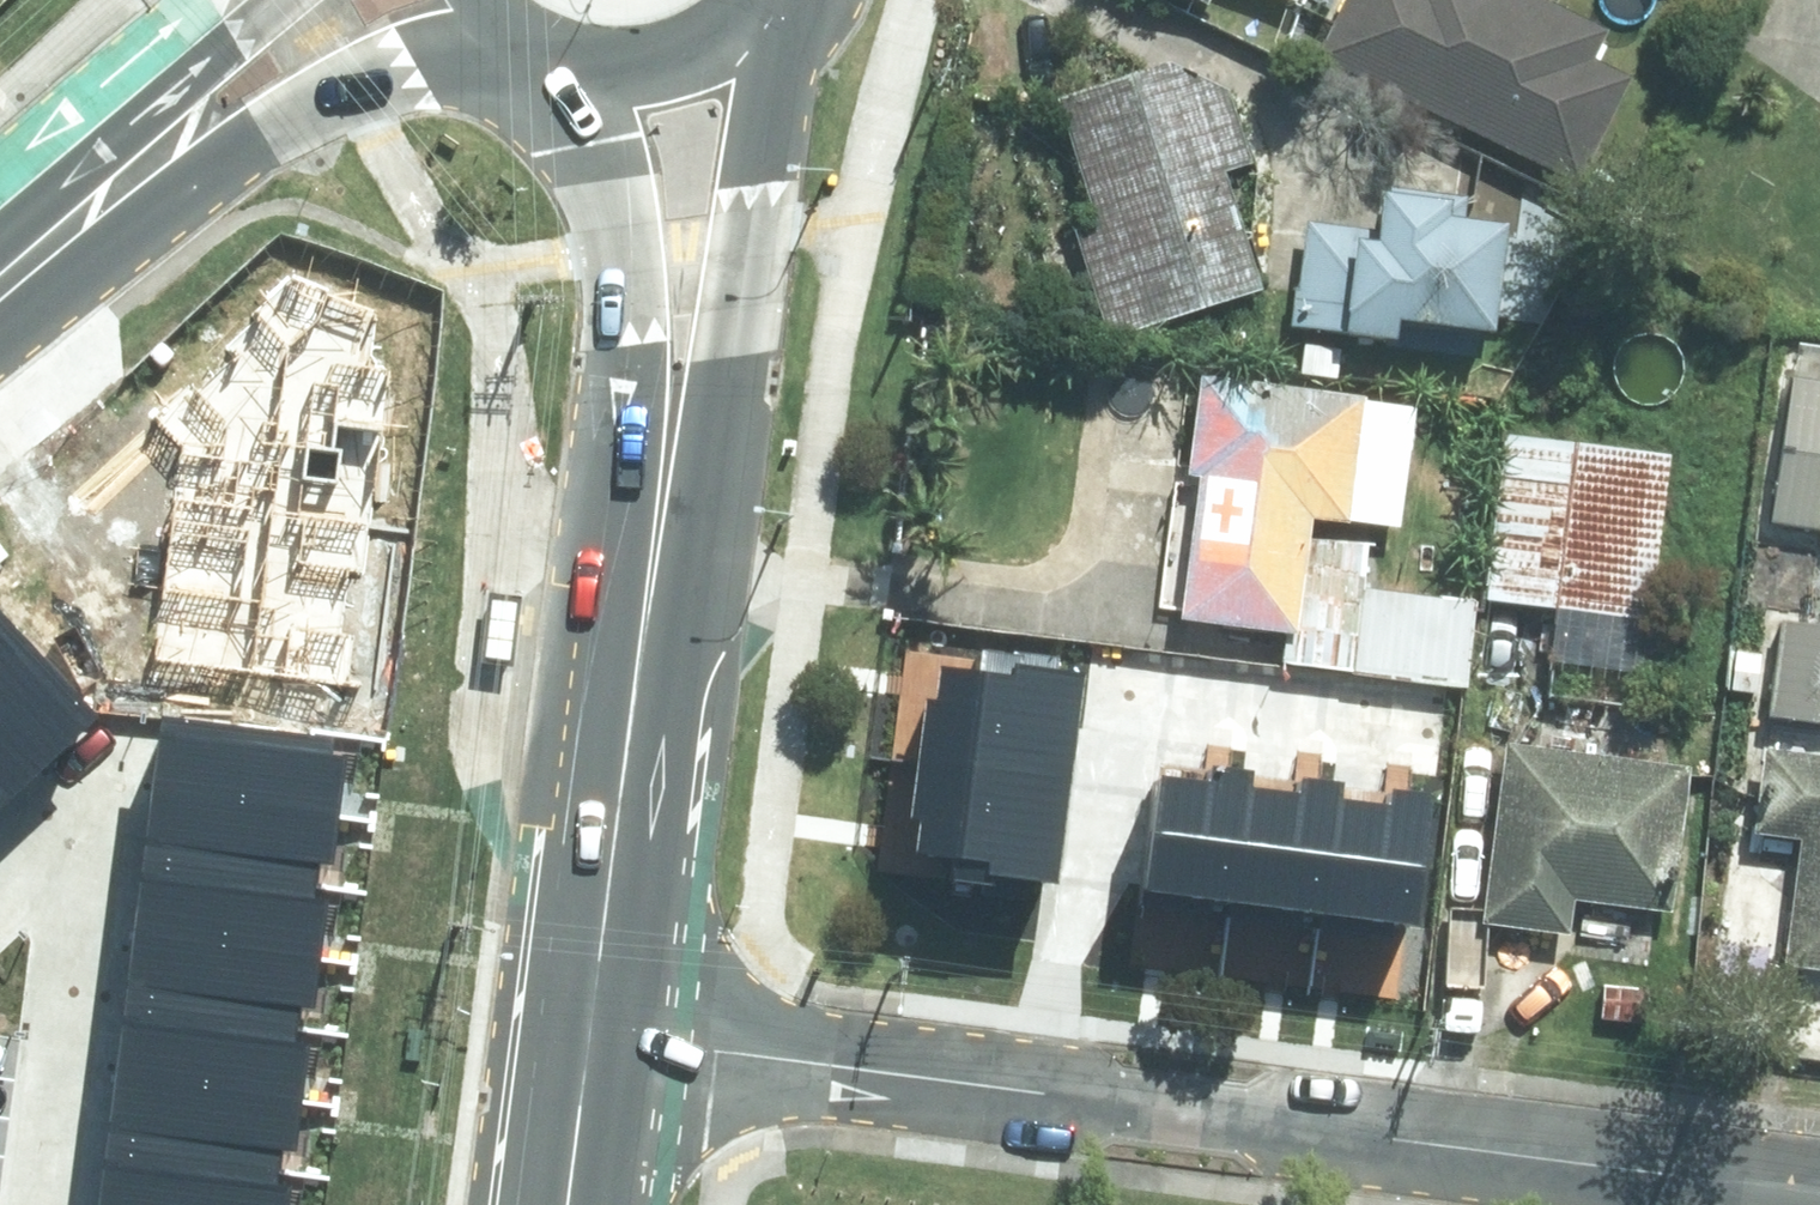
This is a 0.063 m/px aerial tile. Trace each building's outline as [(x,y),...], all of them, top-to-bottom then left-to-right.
[(1320,60),(1582,181),(1631,77),(1596,60),(1610,30),(1545,0),(1348,0),(1320,60)] [(1080,229),(1112,331),(1258,286),(1221,168),(1250,159),(1229,92),(1169,65),(1062,98),(1101,222),(1080,229)] [(1377,228),(1308,220),(1296,324),(1398,336),(1400,316),(1495,327),(1507,225),(1467,220),(1470,199),(1382,189),(1377,228)] [(1802,336),(1778,509),(1819,515),(1819,338),(1802,336)] [(1415,410),(1206,377),(1191,474),(1204,476),(1182,617),(1291,634),(1312,505),(1398,518),(1415,410)] [(1652,606),(1670,447),(1513,428),(1494,587),(1652,606)] [(1771,703),(1819,710),(1819,619),(1783,614),(1771,703)] [(53,761),(97,719),(0,617),(0,706),(53,761)] [(954,668),(942,756),(1056,771),(1070,670),(1053,668),(1055,650),(1014,644),(1013,652),(977,647),(974,671),(954,668)] [(5,807),(53,761),(0,706),(0,802),(5,807)] [(159,724),(151,797),(339,819),(347,746),(159,724)] [(1572,889),(1670,902),(1688,758),(1511,736),(1489,911),(1568,921),(1572,889)] [(1754,821),(1803,827),(1786,954),(1819,958),(1819,748),(1765,740),(1754,821)] [(1056,771),(942,756),(931,846),(951,848),(948,872),(984,877),(983,884),(1023,890),(1026,872),(1043,874),(1056,771)] [(1243,782),(1244,767),(1205,762),(1203,776),(1154,770),(1140,893),(1188,898),(1191,871),(1207,873),(1204,891),(1229,894),(1243,782)] [(1332,795),(1334,780),(1294,775),(1292,789),(1243,782),(1229,894),(1227,905),(1279,912),(1283,882),(1297,884),(1295,901),(1319,904),(1332,795)] [(1411,915),(1427,791),(1381,786),(1379,801),(1332,795),(1319,904),(1317,915),(1367,921),(1370,894),(1387,896),(1385,912),(1411,915)] [(151,797),(142,869),(330,891),(339,819),(151,797)] [(321,963),(330,891),(142,869),(134,941),(321,963)] [(312,1034),(321,963),(134,941),(125,1012),(312,1034)] [(304,1106),(312,1034),(125,1012),(117,1084),(304,1106)] [(295,1178),(304,1106),(117,1084),(108,1156),(295,1178)] [(295,1178),(108,1156),(102,1204),(292,1204),(295,1178)]
